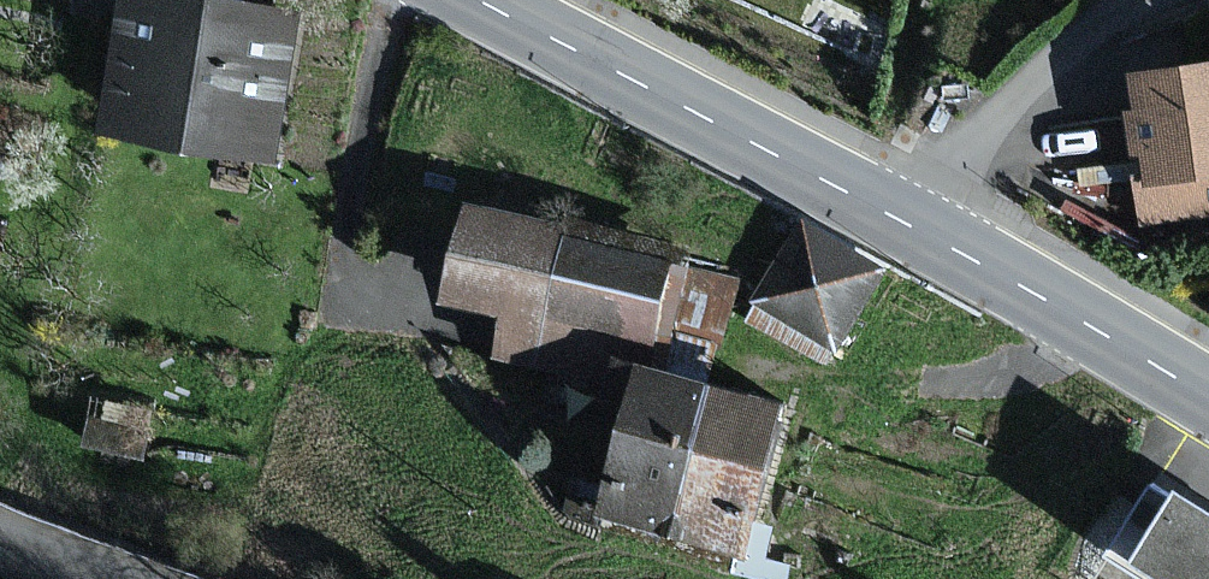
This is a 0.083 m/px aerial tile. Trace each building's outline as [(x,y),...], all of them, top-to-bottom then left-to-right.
[(237,0),(132,0),(108,140),(273,168),(300,11),(237,0)] [(1132,71),(1138,109),(1131,110),(1136,148),(1145,147),(1149,175),(1140,176),(1146,220),(1208,211),(1208,61),(1132,71)] [(485,369),(536,382),(576,224),(475,198),(447,309),(497,322),(485,369)] [(882,268),(804,221),(758,298),(836,345),(882,268)] [(660,336),(681,250),(576,224),(536,382),(591,396),(609,323),(660,336)] [(796,415),(645,366),(606,489),(757,537),(796,415)] [(1158,484),(1112,556),(1149,578),(1208,578),(1208,505),(1184,489),(1179,497),(1158,484)]
